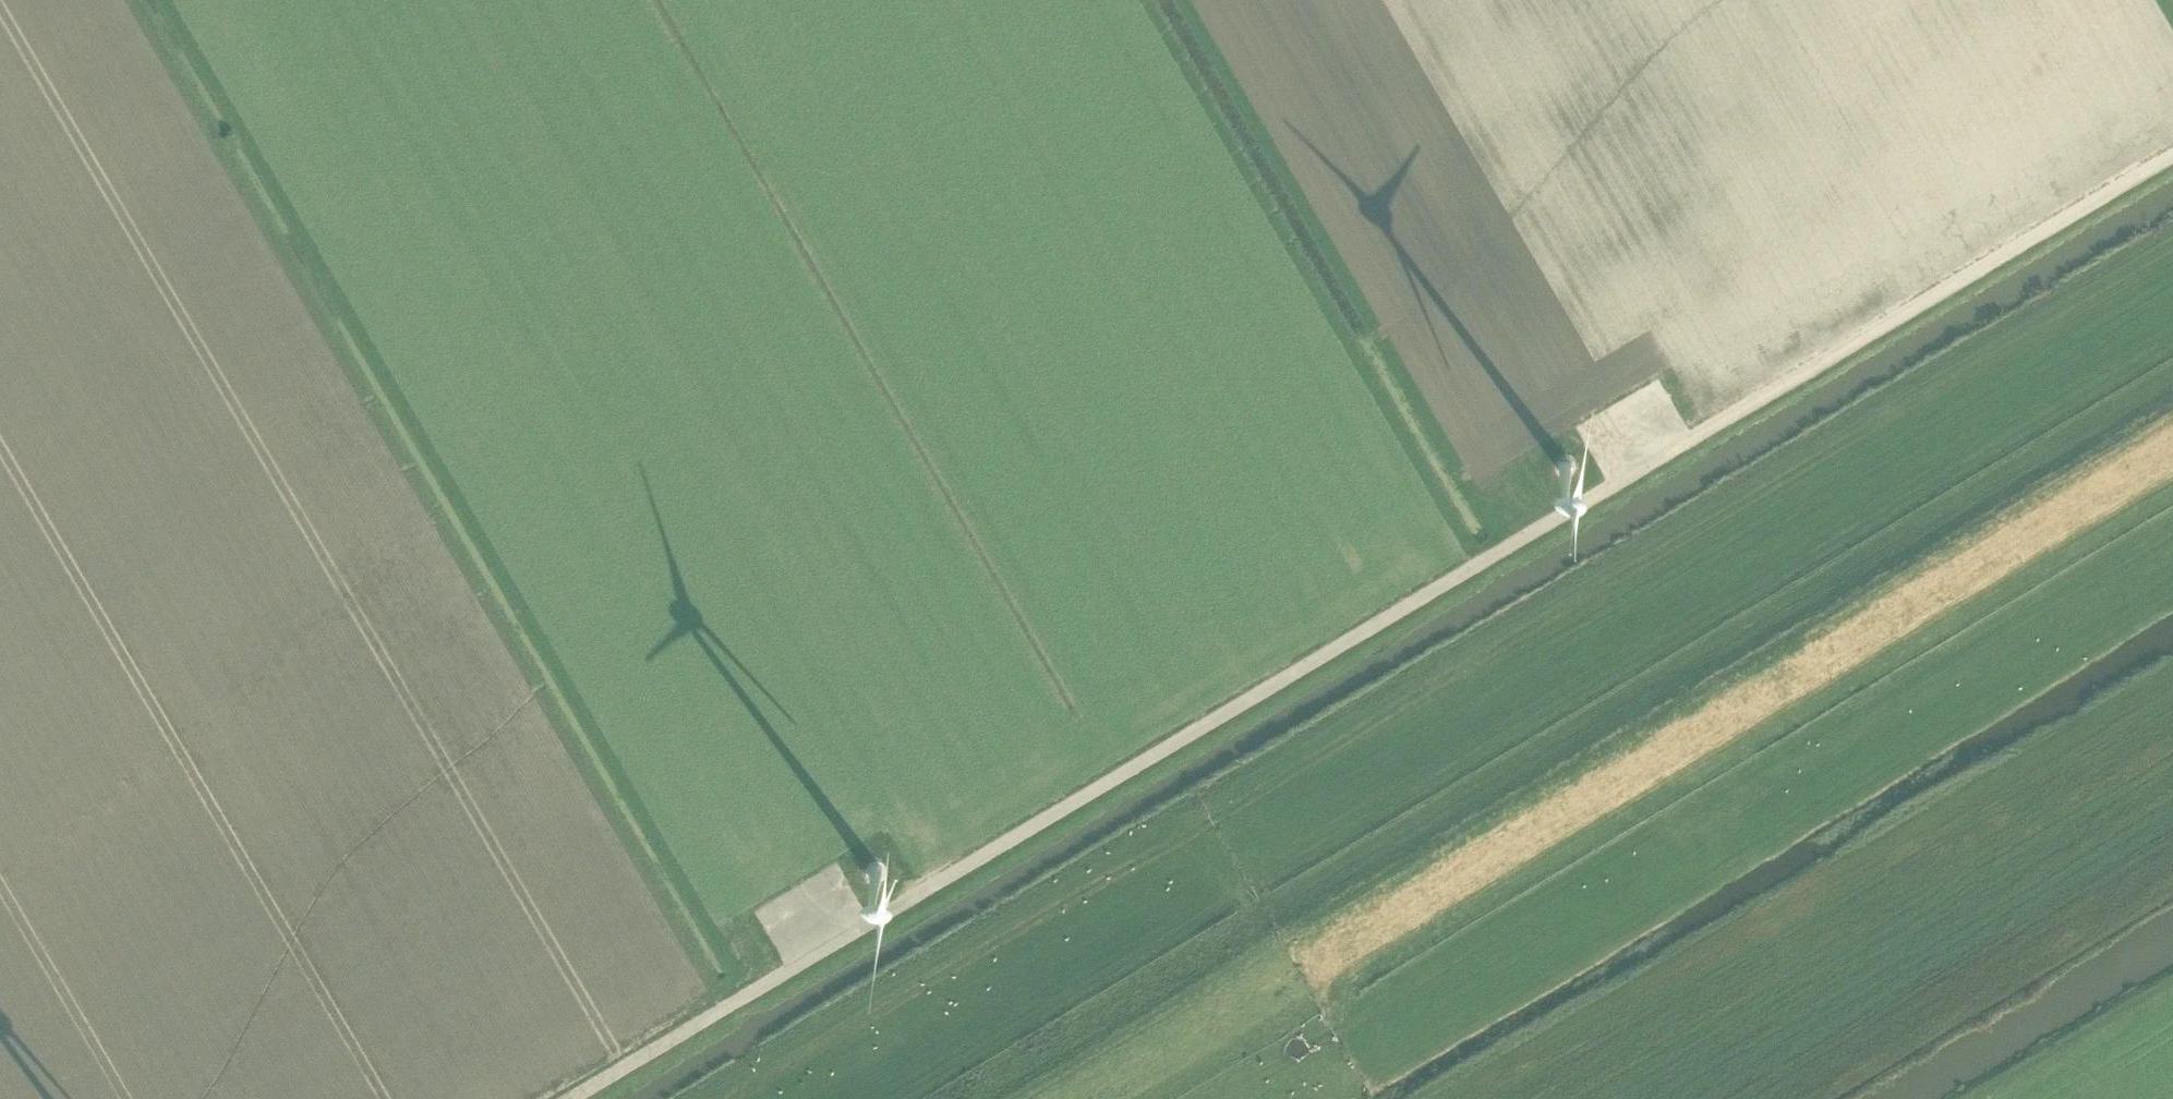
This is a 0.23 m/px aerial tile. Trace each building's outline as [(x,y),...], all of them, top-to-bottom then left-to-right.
[(1559,466),(1559,467),(1559,468),(1560,468),(1560,469),(1560,470),(1561,470),(1561,471),(1562,471),(1562,472),(1563,472),(1564,473),(1565,473),(1566,473),(1567,473),(1568,473),(1569,473),(1570,473),(1570,472),(1571,472),(1571,471),(1572,471),(1572,470),(1573,470),(1573,469),(1573,468),(1573,467),(1573,466),(1573,465),(1573,464),(1573,463),(1572,463),(1572,462),(1571,461),(1570,460),(1569,460),(1568,459),(1567,459),(1566,459),(1565,459),(1564,459),(1564,460),(1563,460),(1562,461),(1561,461),(1561,462),(1560,463),(1560,464),(1560,465),(1559,465),(1559,466)] [(869,872),(869,873),(869,874),(870,875),(870,876),(871,877),(872,878),(873,879),(874,879),(874,880),(875,880),(876,880),(877,880),(878,880),(879,880),(880,880),(880,879),(881,879),(882,879),(882,878),(883,878),(883,877),(884,877),(884,876),(885,875),(885,874),(885,873),(885,872),(885,871),(885,870),(884,869),(884,868),(883,867),(882,866),(881,865),(880,865),(879,865),(878,864),(877,864),(876,864),(875,865),(874,865),(873,865),(873,866),(872,866),(872,867),(871,867),(871,868),(870,868),(870,869),(870,870),(869,870),(869,871),(869,872)]
